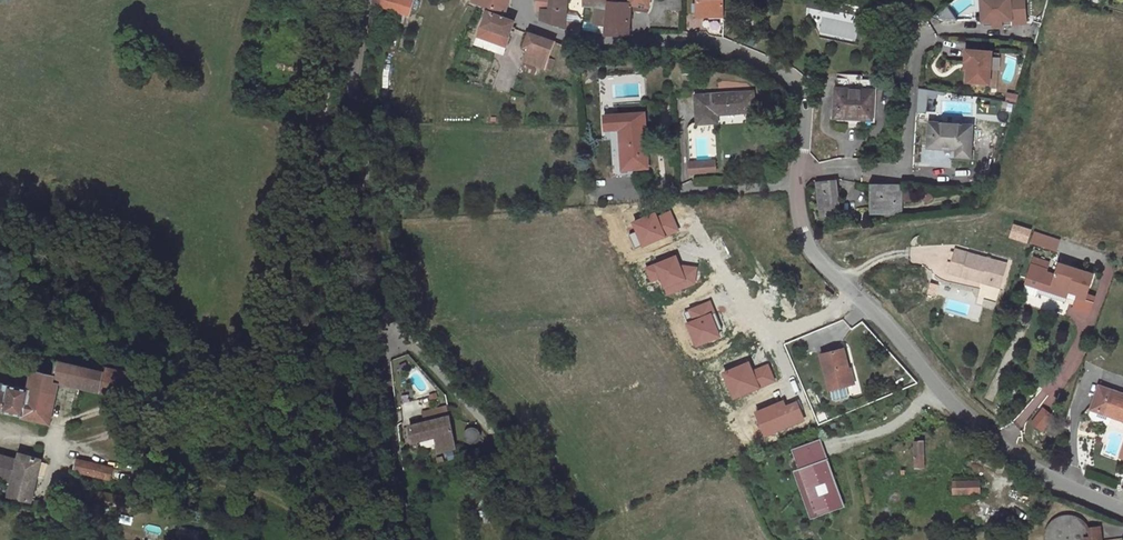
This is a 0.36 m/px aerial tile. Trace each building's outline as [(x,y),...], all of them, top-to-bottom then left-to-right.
[(385,9),(389,10),(410,16),(414,0),(372,0),(372,5),(385,9)] [(472,3),(488,8),(504,12),(508,0),(473,0),(472,3)] [(538,9),(542,10),(541,19),(555,26),(565,30),(566,23),(569,0),(539,0),(538,9)] [(617,3),(606,2),(606,7),(597,7),(596,14),(603,15),(602,23),(604,23),(603,35),(629,35),(631,6),(648,8),(649,0),(632,0),(632,4),(617,3)] [(682,11),(682,0),(669,0),(669,11),(682,11)] [(725,0),(699,0),(699,23),(725,24),(725,0)] [(821,0),(807,0),(807,7),(834,14),(836,3),(821,0)] [(987,24),(1012,23),(1013,22),(1025,21),(1024,0),(985,0),(987,24)] [(487,13),(503,18),(505,13),(504,12),(488,8),(487,13)] [(503,18),(487,13),(479,38),(476,46),(494,51),(496,43),(506,46),(513,22),(503,18)] [(603,15),(596,14),(593,22),(602,23),(603,15)] [(581,25),(566,23),(565,30),(573,33),(580,35),(581,25)] [(524,46),(530,48),(550,55),(555,40),(530,29),(524,46)] [(496,43),(494,51),(503,54),(506,46),(496,43)] [(984,83),(989,50),(963,46),(961,58),(965,59),(964,66),(962,80),(984,83)] [(550,55),(530,48),(526,59),(546,66),(550,55)] [(550,55),(546,66),(553,68),(557,57),(550,55)] [(833,77),(833,87),(832,114),(872,114),(872,88),(872,78),(876,77),(875,68),(856,67),(856,62),(831,63),(831,77),(833,77)] [(743,91),(698,94),(700,121),(719,120),(718,112),(745,111),(743,91)] [(1014,99),(1016,93),(1011,92),(1010,92),(1008,91),(1007,98),(1014,99)] [(622,128),(647,127),(646,111),(607,113),(608,129),(612,128),(622,128)] [(978,116),(936,112),(933,142),(961,143),(961,150),(976,150),(978,116)] [(647,127),(622,128),(625,168),(650,166),(647,127)] [(625,168),(622,128),(612,128),(616,176),(625,175),(625,168)] [(707,161),(708,169),(717,169),(716,160),(707,161)] [(707,161),(691,162),(691,171),(708,170),(708,169),(707,161)] [(650,166),(625,168),(625,175),(650,174),(650,166)] [(816,183),(820,219),(838,217),(833,181),(816,183)] [(899,216),(900,184),(873,184),(872,215),(899,216)] [(635,248),(678,230),(670,212),(656,218),(654,214),(633,223),(636,232),(629,235),(635,248)] [(1030,245),(1035,230),(1015,223),(1010,238),(1030,245)] [(1059,251),(1061,238),(1034,232),(1032,245),(1059,251)] [(1006,262),(954,247),(947,269),(999,285),(1006,262)] [(692,284),(694,268),(679,266),(675,256),(647,268),(652,281),(660,277),(667,294),(692,284)] [(1042,272),(1044,273),(1046,266),(1031,261),(1025,282),(1036,286),(1042,272)] [(1056,264),(1052,276),(1048,288),(1065,293),(1073,296),(1070,306),(1088,313),(1092,299),(1084,296),(1091,276),(1056,264)] [(1048,288),(1052,276),(1044,273),(1042,272),(1036,286),(1035,290),(1062,299),(1065,293),(1048,288)] [(718,336),(716,331),(721,329),(709,303),(689,311),(694,322),(687,325),(696,345),(718,336)] [(844,349),(821,353),(830,387),(852,382),(844,349)] [(53,422),(63,382),(130,397),(135,372),(108,366),(107,369),(41,355),(33,388),(0,380),(0,410),(53,422)] [(768,365),(751,372),(747,363),(723,373),(733,397),(774,380),(768,365)] [(1092,410),(1105,414),(1107,413),(1110,406),(1122,411),(1122,383),(1099,374),(1088,404),(1092,410)] [(782,402),(755,413),(764,436),(803,419),(796,403),(785,408),(782,402)] [(1042,407),(1032,425),(1047,432),(1056,415),(1042,407)] [(457,451),(450,420),(449,417),(447,410),(425,416),(428,426),(412,430),(416,446),(437,442),(441,454),(457,451)] [(463,435),(464,439),(467,442),(471,444),(476,443),(479,440),(480,436),(479,432),(477,428),(472,427),(468,428),(465,431),(463,435)] [(799,469),(826,459),(818,440),(792,450),(799,469)] [(914,441),(915,467),(924,467),(923,441),(914,441)] [(0,452),(0,490),(10,492),(9,494),(32,500),(44,458),(21,452),(19,457),(0,452)] [(799,469),(793,471),(811,518),(844,506),(826,459),(799,469)] [(115,468),(81,460),(78,471),(112,480),(115,468)] [(979,481),(953,481),(953,493),(979,493),(979,481)] [(54,483),(49,500),(52,500),(55,500),(59,498),(61,496),(65,486),(54,483)] [(46,509),(49,500),(39,498),(37,508),(38,510),(40,511),(43,512),(46,509)] [(1009,498),(1008,504),(1020,507),(1021,501),(1009,498)] [(484,522),(494,521),(493,509),(483,510),(484,522)] [(159,534),(160,528),(148,524),(146,530),(159,534)] [(1090,526),(1091,539),(1104,539),(1102,525),(1090,526)]
